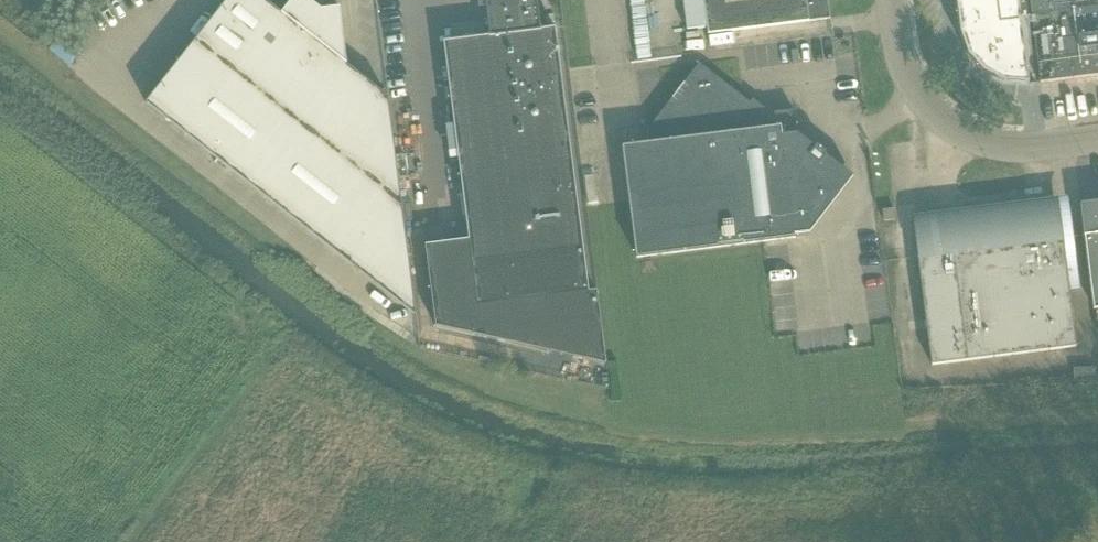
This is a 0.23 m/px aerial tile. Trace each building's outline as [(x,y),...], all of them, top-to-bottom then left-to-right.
[(228,0),(146,104),(416,317),(388,98),(347,66),(340,9),(322,11),(307,0),(294,0),(282,15),(264,0),(228,0)] [(555,28),(541,30),(537,0),(485,0),(490,37),(444,42),(469,240),(425,245),(435,327),(607,367),(597,292),(589,293),(555,28)] [(831,19),(828,0),(704,0),(708,34),(831,19)] [(960,34),(968,55),(983,73),(1004,83),(1028,85),(1027,84),(1029,84),(1018,0),(956,0),(960,34)] [(1040,83),(1097,76),(1097,0),(1029,0),(1040,83)] [(649,144),(623,147),(625,169),(637,258),(774,241),(795,238),(794,231),(808,229),(814,228),(853,178),(826,157),(827,155),(817,146),(815,148),(797,135),(794,110),(764,114),(699,64),(647,131),(649,144)] [(1083,226),(1094,310),(1097,309),(1097,202),(1080,204),(1083,226)] [(1031,211),(981,217),(983,239),(1034,233),(1031,211)] [(981,217),(930,224),(933,246),(983,239),(981,217)] [(1034,233),(983,239),(986,261),(1037,254),(1034,233)] [(983,239),(933,246),(935,267),(986,261),(983,239)] [(1037,254),(986,261),(989,282),(1040,276),(1037,254)] [(986,261),(935,267),(938,289),(989,282),(986,261)] [(1040,276),(989,282),(992,304),(1042,297),(1040,276)] [(989,282),(938,289),(941,310),(992,304),(989,282)] [(1042,297),(992,304),(994,325),(1045,319),(1042,297)] [(992,304),(941,310),(944,331),(994,325),(992,304)] [(1045,319),(994,325),(997,346),(1048,340),(1045,319)] [(994,325),(944,331),(946,353),(997,346),(994,325)] [(1048,340),(997,346),(1000,368),(1051,361),(1048,340)] [(997,346),(946,353),(949,374),(1000,368),(997,346)]
